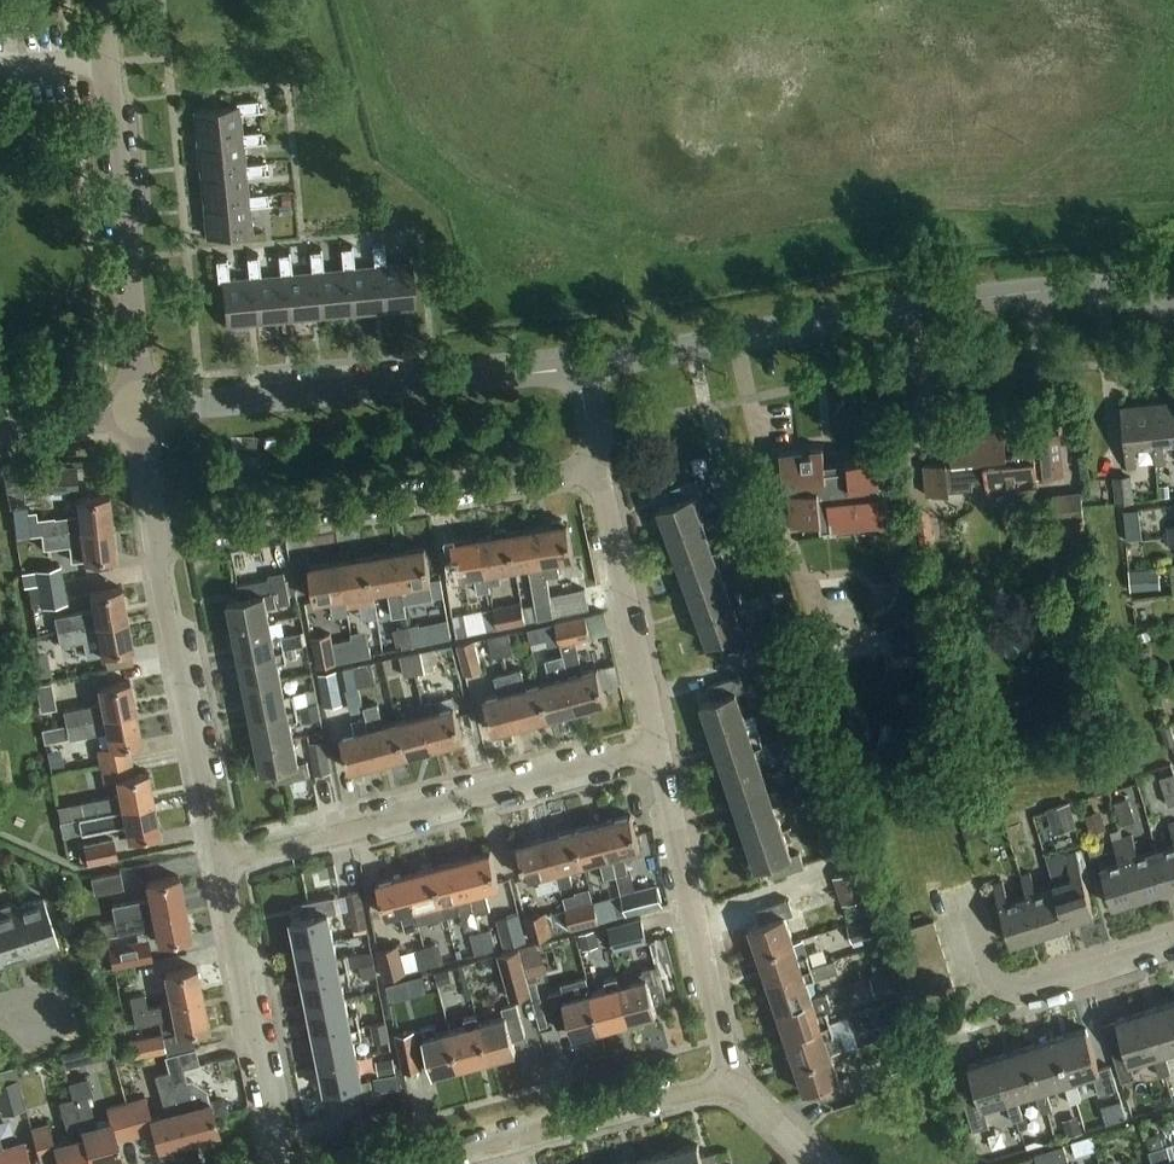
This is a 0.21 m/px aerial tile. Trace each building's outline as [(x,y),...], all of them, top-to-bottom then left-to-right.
[(14,8),(14,0),(0,0),(0,8),(14,8)] [(195,111),(198,142),(241,138),(241,133),(239,113),(253,112),(252,101),(237,102),(238,106),(195,111)] [(198,142),(201,174),(245,169),(244,165),(242,144),(256,143),(255,132),(241,133),(241,138),(198,142)] [(201,174),(205,205),(248,201),(247,196),(245,176),(260,174),(259,163),(244,165),(245,169),(201,174)] [(248,201),(205,205),(208,237),(251,233),(248,207),(263,205),(262,194),(247,196),(248,201)] [(281,196),(282,206),(291,205),(290,195),(281,196)] [(380,266),(384,310),(415,307),(411,263),(385,266),(384,251),(373,252),(374,267),(380,266)] [(342,255),(343,270),(348,269),(352,313),(384,310),(380,266),(374,267),(354,269),(353,254),(342,255)] [(310,258),(312,273),(317,272),(321,316),(352,313),(348,269),(343,270),(323,272),(321,257),(310,258)] [(279,262),(281,276),(285,275),(289,319),(321,316),(317,272),(312,273),(292,275),(290,260),(279,262)] [(258,322),(289,319),(285,275),(281,276),(260,278),(259,263),(248,265),(249,279),(254,279),(258,322)] [(226,325),(258,322),(254,279),(249,279),(229,281),(228,266),(217,268),(218,282),(222,282),(226,325)] [(1173,443),(1173,403),(1151,405),(1155,445),(1156,466),(1167,465),(1165,444),(1173,443)] [(1136,447),(1155,445),(1151,405),(1122,407),(1127,469),(1138,468),(1136,447)] [(940,465),(925,466),(929,497),(951,494),(951,492),(974,490),(973,483),(987,481),(988,491),(1038,486),(1037,478),(1044,477),(1044,479),(1063,477),(1059,435),(1040,436),(1041,450),(1023,452),(1023,451),(1021,449),(1019,448),(1018,448),(1016,449),(1014,450),(1014,451),(1014,453),(1006,454),(1004,432),(950,438),(951,446),(953,463),(940,465)] [(824,463),(823,449),(779,453),(784,493),(789,493),(792,523),(820,520),(821,529),(888,522),(884,482),(878,482),(876,458),(824,463)] [(733,464),(710,473),(724,510),(746,502),(733,464)] [(76,491),(75,466),(37,468),(38,492),(76,491)] [(1132,473),(1114,475),(1117,500),(1134,499),(1132,473)] [(668,536),(703,523),(694,499),(702,496),(696,481),(664,493),(669,505),(658,509),(668,536)] [(1169,485),(1160,486),(1162,497),(1170,496),(1169,485)] [(1084,490),(1053,492),(1057,541),(1087,539),(1084,490)] [(79,515),(40,519),(42,534),(56,533),(112,526),(108,495),(77,499),(79,515)] [(1125,526),(1141,524),(1140,510),(1124,511),(1125,526)] [(551,526),(538,529),(544,563),(543,563),(546,578),(560,575),(557,561),(573,558),(567,524),(563,518),(553,520),(551,526)] [(668,536),(678,563),(721,548),(716,536),(708,539),(703,523),(668,536)] [(56,533),(42,534),(43,548),(69,545),(71,561),(84,560),(115,556),(112,526),(56,533)] [(495,536),(480,539),(486,572),(486,573),(489,586),(490,586),(501,584),(499,571),(515,568),(509,534),(506,528),(505,528),(496,530),(495,536)] [(509,534),(515,568),(529,566),(538,618),(552,616),(549,596),(549,595),(546,578),(543,563),(544,563),(538,529),(509,534)] [(934,535),(920,538),(923,555),(938,552),(934,535)] [(480,539),(451,544),(457,578),(475,575),(477,588),(478,593),(491,591),(490,586),(489,586),(486,573),(486,572),(480,539)] [(1054,546),(1057,575),(1086,572),(1083,543),(1054,546)] [(424,548),(396,552),(403,599),(404,599),(405,605),(433,600),(430,582),(424,548)] [(678,563),(688,591),(723,578),(718,563),(725,560),(721,548),(678,563)] [(372,592),(388,590),(393,617),(406,614),(404,599),(403,599),(396,552),(366,557),(372,592)] [(374,604),(372,592),(366,557),(338,562),(346,609),(374,604)] [(347,614),(346,609),(338,562),(309,567),(315,602),(332,599),(334,616),(347,614)] [(61,566),(36,570),(38,584),(63,580),(61,566)] [(1151,569),(1130,570),(1132,590),(1152,588),(1151,569)] [(36,570),(22,572),(24,586),(38,584),(36,570)] [(239,598),(227,601),(232,629),(269,622),(266,607),(290,603),(283,572),(268,575),(268,579),(236,586),(239,598)] [(723,578),(688,591),(698,619),(733,606),(734,608),(742,605),(737,592),(729,595),(723,578)] [(38,585),(29,586),(32,607),(39,606),(38,600),(41,600),(42,607),(67,603),(63,580),(38,584),(38,585)] [(896,598),(896,599),(912,606),(916,594),(916,582),(898,584),(898,591),(896,598)] [(92,609),(55,617),(58,631),(127,618),(121,587),(89,593),(92,609)] [(562,593),(549,596),(552,616),(566,614),(562,593)] [(892,605),(887,610),(897,624),(906,616),(912,606),(896,599),(892,605)] [(523,603),(493,608),(497,626),(526,621),(523,603)] [(733,606),(698,619),(708,646),(718,642),(724,654),(756,643),(751,629),(743,632),(734,608),(733,606)] [(493,608),(484,610),(487,627),(497,626),(493,608)] [(897,624),(887,610),(881,613),(874,615),(875,632),(887,630),(897,624)] [(453,616),(454,620),(457,637),(469,634),(464,614),(453,616)] [(587,616),(556,623),(560,643),(591,637),(587,616)] [(920,617),(909,617),(909,629),(921,629),(920,617)] [(127,618),(58,631),(60,645),(83,640),(86,657),(101,654),(132,648),(127,618)] [(269,622),(232,629),(238,659),(284,650),(288,649),(296,647),(302,646),(300,633),(273,638),(269,622)] [(419,625),(406,627),(410,648),(423,645),(419,625)] [(1149,630),(1138,634),(1140,642),(1152,638),(1149,630)] [(924,632),(892,635),(893,654),(926,651),(924,632)] [(337,662),(332,633),(313,636),(318,666),(337,662)] [(499,636),(503,656),(513,654),(509,634),(499,636)] [(492,659),(503,656),(499,636),(488,639),(492,659)] [(362,637),(353,639),(358,659),(366,657),(367,657),(362,637)] [(346,662),(358,659),(353,639),(341,642),(346,662)] [(466,671),(481,668),(474,643),(460,647),(466,671)] [(296,647),(288,649),(290,659),(298,657),(296,647)] [(284,650),(238,659),(244,687),(281,679),(278,663),(286,661),(284,650)] [(434,650),(421,653),(425,673),(436,671),(435,665),(437,665),(434,650)] [(563,655),(578,710),(606,703),(597,669),(584,672),(579,651),(563,655)] [(411,655),(415,675),(425,673),(421,653),(411,655)] [(405,677),(415,675),(411,655),(400,657),(405,677)] [(550,681),(540,684),(549,718),(578,710),(563,655),(545,660),(550,681)] [(34,663),(37,677),(37,678),(52,675),(52,674),(49,660),(34,663)] [(396,661),(385,663),(388,678),(400,675),(396,661)] [(354,667),(358,688),(376,684),(372,664),(354,667)] [(358,688),(354,667),(343,670),(347,690),(358,688)] [(336,670),(318,673),(324,707),(343,703),(336,670)] [(540,684),(526,688),(522,670),(507,673),(520,725),(549,718),(540,684)] [(492,733),(520,725),(507,673),(494,677),(499,695),(483,699),(492,733)] [(713,700),(701,704),(708,726),(744,714),(738,694),(746,691),(741,676),(708,687),(713,700)] [(281,679),(244,687),(250,717),(296,707),(293,695),(285,696),(281,679)] [(101,703),(63,710),(66,724),(135,710),(129,681),(98,687),(101,703)] [(48,683),(36,685),(39,699),(54,696),(54,694),(52,683),(52,682),(48,683)] [(306,692),(293,695),(296,707),(300,706),(309,705),(306,692)] [(437,700),(423,703),(435,748),(463,740),(454,707),(440,711),(437,700)] [(309,705),(300,706),(303,723),(320,719),(319,711),(317,703),(309,705)] [(363,707),(366,718),(378,763),(406,755),(397,722),(385,725),(379,703),(363,707)] [(412,718),(397,722),(406,755),(435,748),(423,703),(409,707),(412,718)] [(296,707),(250,717),(257,751),(295,743),(290,722),(299,720),(296,707)] [(135,710),(66,724),(69,739),(83,736),(106,731),(109,747),(96,750),(99,767),(131,760),(128,743),(141,740),(135,710)] [(744,714),(708,726),(719,759),(764,744),(759,732),(751,735),(744,714)] [(355,733),(340,737),(349,771),(378,763),(366,718),(352,721),(355,733)] [(65,725),(51,728),(53,741),(67,739),(65,725)] [(1161,728),(1165,741),(1167,746),(1173,744),(1173,735),(1171,725),(1161,728)] [(764,731),(767,739),(775,736),(773,728),(764,731)] [(787,736),(768,742),(773,755),(791,749),(787,736)] [(324,740),(308,743),(314,775),(331,772),(324,740)] [(295,743),(257,751),(262,773),(273,771),(276,784),(310,777),(307,763),(299,764),(295,743)] [(764,744),(719,759),(729,787),(765,775),(759,759),(768,756),(764,744)] [(118,794),(81,802),(84,817),(121,808),(154,802),(148,772),(135,774),(131,760),(99,767),(103,783),(116,780),(118,794)] [(1173,805),(1173,774),(1160,778),(1169,806),(1173,805)] [(765,775),(729,787),(738,815),(783,800),(782,799),(779,790),(779,788),(770,791),(765,775)] [(798,784),(787,787),(790,796),(801,793),(798,784)] [(836,797),(823,802),(827,813),(839,809),(841,808),(837,797),(836,797)] [(1129,797),(1115,802),(1118,812),(1133,807),(1129,797)] [(783,800),(738,815),(749,848),(785,836),(778,815),(787,812),(783,800)] [(84,817),(79,818),(82,831),(87,830),(125,822),(128,839),(160,832),(154,802),(121,808),(84,817)] [(1073,815),(1069,802),(1046,809),(1050,822),(1073,815)] [(1101,811),(1086,816),(1090,829),(1106,824),(1101,811)] [(828,816),(833,834),(846,831),(840,813),(828,816)] [(991,815),(974,820),(979,836),(995,831),(991,815)] [(631,816),(602,824),(616,877),(628,873),(623,854),(639,849),(631,816)] [(602,824),(574,831),(583,864),(599,860),(604,880),(616,877),(602,824)] [(574,831),(546,838),(560,888),(573,885),(569,868),(583,864),(574,831)] [(785,836),(749,848),(757,871),(768,867),(774,879),(779,877),(806,868),(803,862),(801,854),(792,856),(785,836)] [(1141,898),(1170,889),(1158,850),(1139,856),(1133,836),(1123,839),(1141,898)] [(546,838),(518,846),(526,880),(541,876),(543,882),(538,883),(541,893),(545,892),(560,888),(546,838)] [(1113,906),(1141,898),(1123,839),(1114,842),(1120,862),(1101,868),(1113,906)] [(84,846),(78,847),(81,861),(87,862),(88,864),(116,858),(113,840),(84,846)] [(1170,889),(1173,888),(1173,845),(1158,850),(1170,889)] [(1057,888),(1067,922),(1096,914),(1076,852),(1066,855),(1073,878),(1054,884),(1056,888),(1057,888)] [(462,862),(474,907),(476,914),(491,910),(486,892),(499,888),(490,855),(462,862)] [(462,862),(434,870),(447,917),(460,913),(460,910),(474,907),(462,862)] [(861,868),(833,877),(843,905),(870,896),(861,868)] [(420,929),(419,924),(447,917),(434,870),(406,877),(413,906),(419,929),(420,929)] [(94,895),(123,889),(119,872),(90,878),(94,895)] [(1021,877),(1027,897),(1028,896),(1040,935),(1069,927),(1067,922),(1057,888),(1056,888),(1037,894),(1031,874),(1021,877)] [(112,905),(115,920),(184,906),(178,876),(146,882),(150,898),(126,903),(126,902),(112,905)] [(406,933),(419,929),(413,906),(406,877),(377,885),(386,918),(401,914),(406,933)] [(1028,896),(1027,897),(1010,902),(1003,882),(994,885),(1012,944),(1040,935),(1028,896)] [(621,895),(626,914),(658,906),(653,886),(621,894),(621,895)] [(361,891),(345,894),(352,930),(368,927),(361,891)] [(621,895),(612,898),(618,917),(626,914),(621,895)] [(295,944),(332,937),(327,915),(337,913),(334,898),(301,905),(302,919),(291,921),(295,944)] [(15,908),(32,961),(41,958),(39,952),(58,946),(43,899),(15,908)] [(758,954),(793,943),(784,917),(793,915),(788,900),(756,911),(760,924),(749,928),(758,954)] [(0,906),(0,957),(3,964),(21,958),(23,964),(32,961),(15,908),(14,902),(0,906)] [(593,903),(566,910),(571,930),(599,923),(594,903),(593,903)] [(100,924),(91,926),(94,940),(103,938),(117,935),(155,928),(158,941),(190,935),(184,906),(115,920),(115,922),(100,924)] [(531,941),(571,930),(566,910),(540,917),(540,915),(525,919),(531,941)] [(72,916),(58,920),(62,935),(76,931),(72,916)] [(875,916),(847,925),(853,942),(882,933),(875,916)] [(641,920),(608,929),(614,950),(646,942),(641,920)] [(907,930),(912,944),(939,936),(934,922),(907,930)] [(523,927),(500,933),(504,947),(527,941),(523,927)] [(482,933),(487,953),(496,950),(491,930),(482,933)] [(596,931),(578,935),(579,936),(582,951),(600,947),(596,932),(596,931)] [(476,956),(487,953),(482,933),(470,936),(476,956)] [(912,944),(916,958),(943,950),(939,936),(912,944)] [(336,958),(332,937),(295,944),(302,978),(348,968),(345,956),(336,958)] [(793,943),(758,954),(767,983),(811,968),(807,956),(802,942),(793,945),(793,943)] [(385,980),(406,975),(399,945),(377,951),(385,980)] [(425,948),(431,968),(440,965),(435,945),(425,948)] [(112,967),(142,962),(139,947),(109,953),(112,967)] [(420,971),(431,968),(425,948),(414,951),(420,971)] [(530,977),(544,973),(538,949),(523,952),(530,977)] [(533,993),(530,984),(519,950),(499,956),(509,990),(512,999),(533,993)] [(916,958),(921,972),(948,964),(943,950),(916,958)] [(890,952),(871,959),(875,972),(894,966),(890,952)] [(806,982),(815,980),(839,971),(835,960),(811,968),(767,983),(777,1010),(812,999),(806,982)] [(921,972),(925,986),(952,977),(948,964),(921,972)] [(617,978),(629,1023),(656,1015),(653,1005),(665,999),(657,967),(643,971),(645,979),(620,986),(617,978)] [(197,968),(164,974),(170,1004),(203,998),(197,968)] [(350,981),(348,968),(302,978),(308,1006),(344,999),(341,982),(350,981)] [(448,969),(436,973),(436,974),(439,986),(452,982),(448,971),(448,969)] [(900,969),(871,978),(878,998),(906,989),(900,969)] [(423,975),(386,985),(387,988),(390,999),(391,1003),(428,992),(424,978),(423,975)] [(952,977),(925,986),(929,1000),(956,991),(952,977)] [(607,990),(590,994),(599,1031),(629,1023),(617,978),(604,981),(607,990)] [(599,1031),(590,994),(565,1001),(563,992),(548,996),(557,1029),(570,1027),(573,1038),(599,1031)] [(132,1010),(146,1008),(144,994),(130,997),(132,1010)] [(830,1024),(826,1012),(833,1010),(827,994),(812,999),(777,1010),(786,1039),(830,1024)] [(146,1008),(132,1010),(135,1025),(173,1018),(176,1034),(209,1028),(203,998),(170,1004),(146,1008)] [(902,998),(892,1001),(897,1015),(906,1012),(902,998)] [(348,1016),(344,999),(308,1006),(313,1035),(359,1027),(357,1014),(348,1016)] [(1146,1012),(1159,1055),(1165,1053),(1173,1051),(1173,1004),(1146,1012)] [(489,1060),(515,1053),(512,1042),(524,1038),(516,1005),(502,1009),(504,1018),(479,1024),(477,1015),(489,1060)] [(1159,1055),(1146,1012),(1117,1021),(1123,1040),(1110,1044),(1122,1084),(1136,1079),(1131,1064),(1154,1057),(1161,1078),(1171,1075),(1165,1053),(1159,1055)] [(466,1028),(450,1033),(459,1068),(489,1060),(477,1015),(464,1019),(466,1028)] [(386,1021),(372,1024),(374,1038),(375,1043),(390,1040),(389,1039),(388,1034),(386,1021)] [(830,1024),(786,1039),(795,1066),(831,1054),(847,1049),(842,1034),(834,1037),(830,1024)] [(313,1035),(319,1065),(356,1058),(353,1041),(362,1039),(359,1027),(313,1035)] [(459,1068),(450,1033),(438,1036),(435,1027),(396,1037),(403,1072),(422,1068),(421,1066),(429,1064),(432,1075),(459,1068)] [(1087,1030),(1056,1039),(1070,1083),(1075,1081),(1093,1076),(1099,1096),(1117,1090),(1111,1068),(1100,1071),(1087,1030)] [(125,1061),(166,1053),(162,1034),(122,1042),(125,1061)] [(1056,1039),(1027,1048),(1041,1092),(1046,1090),(1064,1085),(1070,1104),(1081,1100),(1075,1081),(1070,1083),(1056,1039)] [(82,1048),(61,1053),(61,1054),(65,1068),(86,1062),(82,1048)] [(170,1072),(181,1110),(189,1141),(219,1132),(210,1102),(207,1090),(191,1079),(187,1081),(183,1069),(199,1065),(195,1048),(164,1056),(168,1072),(170,1072)] [(1012,1101),(1017,1099),(1035,1094),(1041,1113),(1052,1110),(1046,1090),(1041,1092),(1027,1048),(999,1057),(1012,1101)] [(831,1054),(795,1066),(804,1093),(815,1090),(820,1102),(853,1092),(848,1077),(840,1079),(831,1054)] [(218,1060),(220,1068),(236,1064),(234,1056),(218,1060)] [(1012,1101),(999,1057),(969,1066),(975,1085),(961,1089),(974,1132),(989,1127),(983,1109),(1007,1102),(1013,1122),(1023,1119),(1017,1099),(1012,1101)] [(356,1058),(319,1065),(325,1092),(335,1090),(341,1103),(373,1096),(370,1082),(361,1084),(356,1058)] [(393,1058),(382,1061),(385,1075),(396,1073),(393,1058)] [(15,1078),(18,1078),(15,1067),(0,1071),(0,1082),(15,1078)] [(165,1115),(152,1118),(145,1097),(126,1103),(135,1136),(135,1138),(155,1132),(159,1149),(189,1141),(181,1110),(170,1072),(168,1072),(154,1076),(165,1115)] [(73,1099),(91,1163),(103,1163),(121,1159),(117,1143),(135,1138),(135,1136),(126,1103),(106,1108),(109,1119),(95,1123),(88,1095),(93,1093),(88,1077),(68,1082),(73,1099)] [(0,1115),(23,1109),(15,1078),(0,1082),(0,1114),(0,1115)] [(73,1099),(60,1102),(68,1134),(53,1138),(48,1123),(30,1128),(40,1163),(58,1158),(59,1163),(91,1163),(73,1099)] [(1121,1099),(1101,1105),(1107,1124),(1127,1118),(1121,1099)] [(1063,1121),(1068,1137),(1083,1132),(1078,1116),(1063,1121)] [(1027,1118),(1017,1121),(1020,1130),(1030,1127),(1027,1118)] [(1155,1134),(1145,1137),(1150,1151),(1164,1146),(1161,1138),(1155,1134)] [(1080,1140),(1072,1142),(1072,1143),(1076,1156),(1097,1150),(1093,1136),(1080,1140)] [(24,1143),(2,1149),(0,1141),(0,1163),(30,1163),(24,1143)] [(1150,1153),(1154,1163),(1173,1163),(1173,1146),(1150,1153)] [(676,1153),(678,1163),(716,1163),(714,1155),(701,1158),(698,1147),(676,1153)] [(645,1161),(646,1163),(678,1163),(676,1153),(645,1161)]
